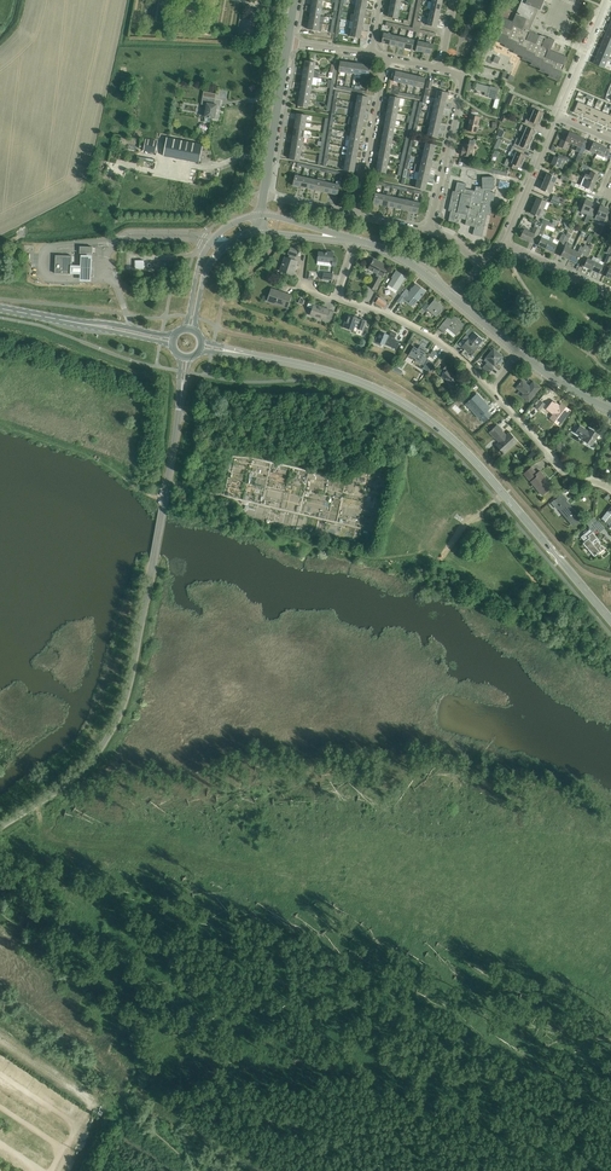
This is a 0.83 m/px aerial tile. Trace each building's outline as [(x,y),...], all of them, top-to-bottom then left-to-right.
[(311,7),(322,9),(323,1),(315,0),(312,0),(311,7)] [(355,7),(366,9),(367,2),(359,0),(357,0),(355,7)] [(517,11),(513,22),(504,18),(500,26),(502,27),(495,41),(505,45),(504,47),(514,51),(513,53),(523,58),(522,59),(531,63),(530,65),(540,69),(539,71),(549,75),(549,77),(558,81),(568,57),(551,50),(555,40),(548,37),(548,39),(529,31),(538,10),(540,10),(544,0),(522,0),(517,11)] [(390,2),(389,10),(399,12),(400,4),(390,2)] [(431,2),(430,10),(440,12),(441,4),(431,2)] [(311,7),(310,15),(320,16),(322,9),(311,7)] [(355,7),(354,15),(365,17),(366,9),(355,7)] [(399,12),(389,10),(388,17),(398,19),(399,12)] [(430,10),(428,17),(438,19),(440,12),(430,10)] [(410,25),(412,14),(409,13),(408,21),(404,20),(403,24),(410,25)] [(310,15),(309,22),(319,24),(319,23),(323,23),(324,17),(320,16),(310,15)] [(354,15),(353,22),(363,24),(365,17),(354,15)] [(418,15),(415,15),(413,24),(420,26),(421,22),(417,21),(418,15)] [(438,19),(428,17),(426,25),(436,28),(438,19)] [(341,19),(341,20),(338,19),(337,27),(340,28),(340,27),(344,27),(345,20),(341,19)] [(350,21),(349,27),(352,28),(351,30),(362,31),(363,24),(353,22),(353,21),(350,21)] [(319,24),(309,22),(307,30),(318,32),(319,24)] [(428,32),(419,30),(417,29),(416,33),(415,37),(419,38),(420,33),(427,35),(428,32)] [(362,31),(351,30),(350,37),(360,39),(362,31)] [(381,43),(389,45),(391,35),(384,33),(381,43)] [(389,45),(396,46),(399,37),(391,35),(389,45)] [(396,46),(404,48),(406,38),(399,37),(396,46)] [(406,38),(404,48),(412,50),(414,40),(406,38)] [(600,47),(610,52),(610,42),(604,39),(600,47)] [(415,51),(423,53),(425,43),(418,41),(415,51)] [(425,43),(423,53),(431,55),(433,45),(425,43)] [(600,47),(597,55),(608,60),(610,52),(600,47)] [(597,55),(593,63),(604,68),(608,60),(597,55)] [(305,61),(304,68),(314,70),(316,62),(305,61)] [(339,72),(346,73),(348,62),(340,61),(339,72)] [(346,73),(354,74),(355,63),(348,62),(346,73)] [(354,74),(361,75),(363,65),(355,63),(354,74)] [(363,65),(361,75),(369,76),(370,66),(363,65)] [(304,68),(303,76),(313,78),(314,70),(304,68)] [(393,81),(400,83),(403,73),(395,71),(393,81)] [(400,83),(408,85),(410,74),(403,73),(400,83)] [(408,85),(415,87),(418,76),(410,74),(408,85)] [(303,76),(301,84),(312,85),(313,78),(303,76)] [(418,76),(415,87),(423,89),(425,78),(418,76)] [(301,84),(300,91),(311,93),(312,85),(301,84)] [(487,97),(495,100),(498,89),(491,87),(490,88),(476,84),(475,90),(485,92),(484,96),(488,97),(487,97)] [(391,94),(398,95),(398,92),(399,92),(400,87),(395,86),(394,91),(391,91),(391,94)] [(203,97),(201,104),(205,105),(203,113),(205,113),(205,117),(215,118),(217,105),(214,104),(215,99),(216,94),(204,91),(203,97)] [(300,91),(299,99),(310,100),(311,93),(300,91)] [(437,91),(435,98),(446,101),(448,93),(437,91)] [(512,94),(507,104),(511,106),(515,96),(512,94)] [(356,103),(367,105),(368,97),(357,95),(356,103)] [(390,96),(388,104),(399,106),(400,98),(390,96)] [(435,98),(434,106),(444,108),(446,101),(435,98)] [(298,103),(298,106),(308,108),(309,104),(310,100),(299,99),(298,103)] [(578,101),(573,112),(581,116),(586,105),(578,101)] [(356,103),(354,110),(365,112),(367,105),(356,103)] [(388,104),(387,111),(397,113),(399,106),(388,104)] [(532,111),(531,115),(541,119),(544,113),(539,111),(540,108),(532,104),(530,110),(532,111)] [(586,105),(581,116),(590,119),(594,108),(586,105)] [(434,106),(432,113),(442,115),(444,108),(434,106)] [(594,108),(590,119),(598,123),(602,112),(594,108)] [(354,110),(353,118),(364,120),(365,112),(354,110)] [(387,111),(385,119),(396,121),(397,113),(387,111)] [(602,112),(598,123),(606,126),(610,115),(602,112)] [(432,113),(430,120),(441,123),(442,115),(432,113)] [(296,114),(295,121),(306,123),(307,115),(296,114)] [(467,131),(476,133),(480,117),(470,115),(469,120),(467,131)] [(541,119),(531,115),(529,118),(527,117),(524,123),(532,127),(533,123),(539,126),(541,119)] [(353,118),(352,125),(363,127),(364,120),(353,118)] [(385,119),(384,126),(394,128),(396,121),(385,119)] [(430,120),(429,128),(439,130),(441,123),(430,120)] [(295,121),(294,129),(305,130),(306,123),(295,121)] [(523,133),(522,136),(532,140),(535,134),(530,132),(531,129),(521,124),(519,130),(523,133)] [(352,125),(350,133),(361,135),(363,127),(352,125)] [(384,126),(382,134),(393,136),(394,128),(384,126)] [(439,130),(429,128),(427,135),(437,138),(439,130)] [(294,129),(293,136),(303,138),(308,139),(309,135),(304,134),(305,130),(294,129)] [(347,132),(346,136),(350,136),(349,140),(360,142),(361,135),(350,133),(347,132)] [(568,143),(573,144),(577,135),(569,132),(566,139),(562,138),(558,146),(562,148),(563,146),(567,147),(568,143)] [(382,134),(381,141),(392,143),(393,136),(382,134)] [(577,135),(573,144),(577,146),(576,151),(579,152),(578,154),(581,156),(585,147),(581,146),(584,138),(577,135)] [(293,136),(292,144),(302,145),(303,138),(293,136)] [(532,140),(522,136),(520,140),(517,138),(514,144),(523,148),(525,145),(530,147),(532,140)] [(199,163),(203,145),(167,137),(163,156),(199,163)] [(461,155),(471,157),(475,141),(466,139),(463,151),(462,151),(461,155)] [(145,149),(145,150),(155,152),(157,142),(150,141),(147,140),(145,149)] [(349,140),(347,148),(358,150),(360,142),(349,140)] [(381,141),(380,149),(390,151),(392,143),(381,141)] [(586,150),(596,154),(600,145),(593,142),(593,143),(589,141),(586,150)] [(425,143),(423,150),(434,153),(436,145),(425,143)] [(292,144),(290,151),(301,153),(302,145),(292,144)] [(600,145),(596,154),(606,159),(610,150),(606,149),(607,148),(600,145)] [(508,155),(513,157),(523,162),(526,156),(521,154),(522,150),(513,146),(510,152),(510,151),(508,155)] [(347,148),(346,155),(357,157),(358,150),(347,148)] [(380,149),(378,156),(389,158),(390,151),(380,149)] [(423,150),(422,158),(432,160),(434,153),(423,150)] [(301,153),(290,151),(289,159),(300,160),(301,153)] [(565,161),(566,157),(559,154),(558,158),(554,156),(551,164),(559,167),(562,160),(565,161)] [(346,155),(345,163),(355,165),(357,157),(346,155)] [(378,156),(377,164),(387,166),(389,158),(378,156)] [(523,162),(513,157),(511,161),(507,159),(504,165),(514,169),(516,166),(521,168),(523,162)] [(422,158),(420,165),(431,167),(432,160),(422,158)] [(355,165),(345,163),(343,170),(354,172),(355,165)] [(387,166),(377,164),(375,171),(386,173),(387,166)] [(420,165),(418,172),(429,175),(431,167),(420,165)] [(418,172),(417,180),(427,182),(429,175),(418,172)] [(582,177),(584,178),(596,183),(599,175),(591,172),(589,175),(584,173),(582,177)] [(547,174),(544,181),(553,185),(557,178),(547,174)] [(292,185),(300,187),(302,177),(295,175),(292,185)] [(300,187),(307,189),(310,178),(302,177),(300,187)] [(315,190),(322,192),(324,182),(325,182),(325,179),(318,177),(317,180),(315,190)] [(487,215),(490,216),(495,193),(491,192),(491,189),(494,189),(494,177),(482,177),(482,186),(478,187),(476,186),(475,191),(471,190),(471,191),(465,190),(466,184),(457,182),(455,192),(453,191),(448,211),(450,211),(448,221),(457,223),(458,217),(466,219),(465,225),(474,227),(474,230),(473,230),(472,235),(482,237),(487,215)] [(307,189),(315,190),(317,180),(310,178),(307,189)] [(572,182),(571,186),(574,187),(581,190),(588,193),(589,189),(592,191),(596,183),(584,178),(580,186),(576,184),(572,182)] [(500,186),(508,188),(509,180),(501,179),(500,186)] [(427,182),(417,180),(415,187),(425,190),(427,182)] [(553,185),(544,181),(540,189),(550,193),(553,185)] [(322,192),(330,194),(332,183),(325,182),(324,182),(322,192)] [(332,183),(330,194),(337,195),(339,185),(332,183)] [(380,205),(387,207),(390,196),(390,193),(387,192),(386,195),(382,194),(380,205)] [(372,203),(380,205),(382,194),(375,193),(372,203)] [(387,207),(395,208),(397,198),(390,196),(387,207)] [(395,208),(402,210),(405,199),(397,198),(395,208)] [(537,198),(534,205),(543,209),(547,202),(537,198)] [(402,210),(410,212),(412,201),(405,199),(402,210)] [(586,200),(582,209),(581,212),(592,217),(596,206),(592,204),(592,203),(586,200)] [(412,201),(410,212),(417,213),(420,203),(412,201)] [(543,209),(534,205),(530,213),(540,217),(543,209)] [(595,219),(601,221),(607,224),(610,214),(610,213),(608,212),(609,209),(601,206),(597,215),(595,219)] [(521,225),(518,231),(522,233),(520,237),(530,241),(531,237),(533,238),(534,235),(538,236),(540,232),(541,229),(543,225),(543,224),(541,223),(537,221),(531,233),(528,231),(528,229),(521,225)] [(542,237),(538,245),(546,249),(551,237),(548,236),(543,234),(542,237)] [(561,256),(569,259),(573,250),(570,249),(572,244),(567,242),(569,237),(566,235),(562,242),(560,248),(564,250),(561,256)] [(551,237),(546,249),(554,252),(557,244),(553,242),(554,239),(551,237)] [(578,259),(582,261),(588,246),(585,244),(583,247),(581,246),(578,252),(573,250),(569,259),(576,263),(578,259)] [(584,266),(592,270),(597,258),(593,257),(592,260),(587,258),(592,248),(588,246),(582,261),(585,263),(584,266)] [(296,257),(298,251),(290,248),(288,254),(289,255),(288,259),(285,258),(282,265),(283,265),(281,272),(292,276),(297,262),(293,261),(295,257),(296,257)] [(318,252),(317,261),(332,263),(332,266),(335,266),(336,265),(336,258),(333,258),(333,252),(327,251),(327,253),(318,252)] [(72,256),(56,255),(55,273),(72,274),(72,265),(72,256)] [(77,265),(72,265),(72,274),(77,274),(80,274),(80,280),(91,281),(92,272),(92,262),(92,256),(81,255),(81,261),(80,265),(77,265)] [(597,258),(592,270),(599,273),(603,265),(599,263),(600,260),(597,258)] [(387,267),(377,261),(373,259),(368,269),(377,274),(376,277),(376,276),(370,287),(375,290),(381,280),(381,279),(382,276),(382,277),(387,267)] [(144,260),(135,260),(135,262),(135,268),(135,269),(144,269),(144,260)] [(388,285),(387,288),(396,293),(396,292),(400,295),(404,288),(400,286),(402,284),(406,277),(396,271),(387,285),(388,285)] [(323,272),(322,280),(332,281),(333,273),(323,272)] [(401,295),(396,301),(400,304),(405,299),(406,297),(411,301),(410,303),(413,305),(418,299),(419,300),(425,292),(416,284),(409,292),(405,289),(401,295)] [(267,301),(287,308),(291,295),(271,289),(267,301)] [(440,310),(443,307),(434,299),(429,306),(426,303),(421,309),(424,311),(426,309),(436,318),(442,311),(440,310)] [(309,303),(307,307),(312,308),(310,315),(326,321),(327,319),(331,321),(334,312),(330,310),(313,305),(309,303)] [(346,319),(343,327),(353,330),(355,327),(357,328),(359,329),(362,330),(366,321),(348,315),(347,319),(346,319)] [(438,328),(442,331),(445,334),(446,333),(445,332),(448,328),(455,335),(463,325),(454,317),(451,320),(448,317),(438,328)] [(396,341),(395,338),(397,333),(391,331),(389,335),(380,331),(378,337),(376,337),(374,343),(380,345),(380,344),(384,345),(385,345),(397,349),(399,343),(396,341)] [(477,347),(483,340),(474,333),(461,347),(465,350),(465,349),(472,355),(478,348),(477,347)] [(424,354),(427,351),(419,346),(418,349),(414,347),(408,356),(423,366),(428,358),(423,355),(424,354)] [(487,363),(482,368),(489,373),(493,368),(492,367),(494,366),(494,365),(496,362),(497,363),(498,363),(500,365),(503,361),(501,359),(503,357),(499,353),(498,354),(492,350),(486,358),(485,359),(484,360),(487,363)] [(455,382),(458,378),(451,372),(453,371),(447,365),(443,370),(445,373),(441,377),(448,382),(446,384),(453,390),(457,384),(455,382)] [(525,398),(529,402),(540,388),(533,382),(529,387),(522,381),(517,388),(526,396),(525,398)] [(479,418),(484,422),(491,415),(485,409),(488,406),(477,394),(467,404),(472,409),(471,410),(479,418)] [(536,408),(540,411),(544,404),(541,401),(536,408)] [(553,401),(547,409),(555,416),(552,420),(558,425),(570,411),(563,406),(562,408),(555,403),(556,402),(555,402),(553,401)] [(495,445),(504,454),(517,442),(509,433),(505,437),(501,432),(502,431),(497,425),(489,432),(494,438),(495,438),(499,442),(495,445)] [(584,440),(592,445),(598,434),(590,429),(589,432),(580,426),(575,433),(585,439),(584,440)] [(528,456),(531,461),(539,453),(536,449),(528,456)] [(529,480),(531,479),(532,480),(531,482),(534,486),(536,484),(540,489),(538,490),(542,496),(550,489),(547,486),(549,485),(546,481),(547,480),(540,471),(536,474),(531,468),(524,474),(529,480)] [(562,494),(555,500),(560,507),(558,508),(573,526),(581,519),(566,502),(568,500),(562,494)] [(589,530),(587,532),(581,537),(585,542),(583,543),(595,557),(602,551),(600,548),(602,546),(597,541),(599,540),(593,533),(597,529),(594,526),(598,523),(593,518),(586,523),(589,527),(589,530)]
